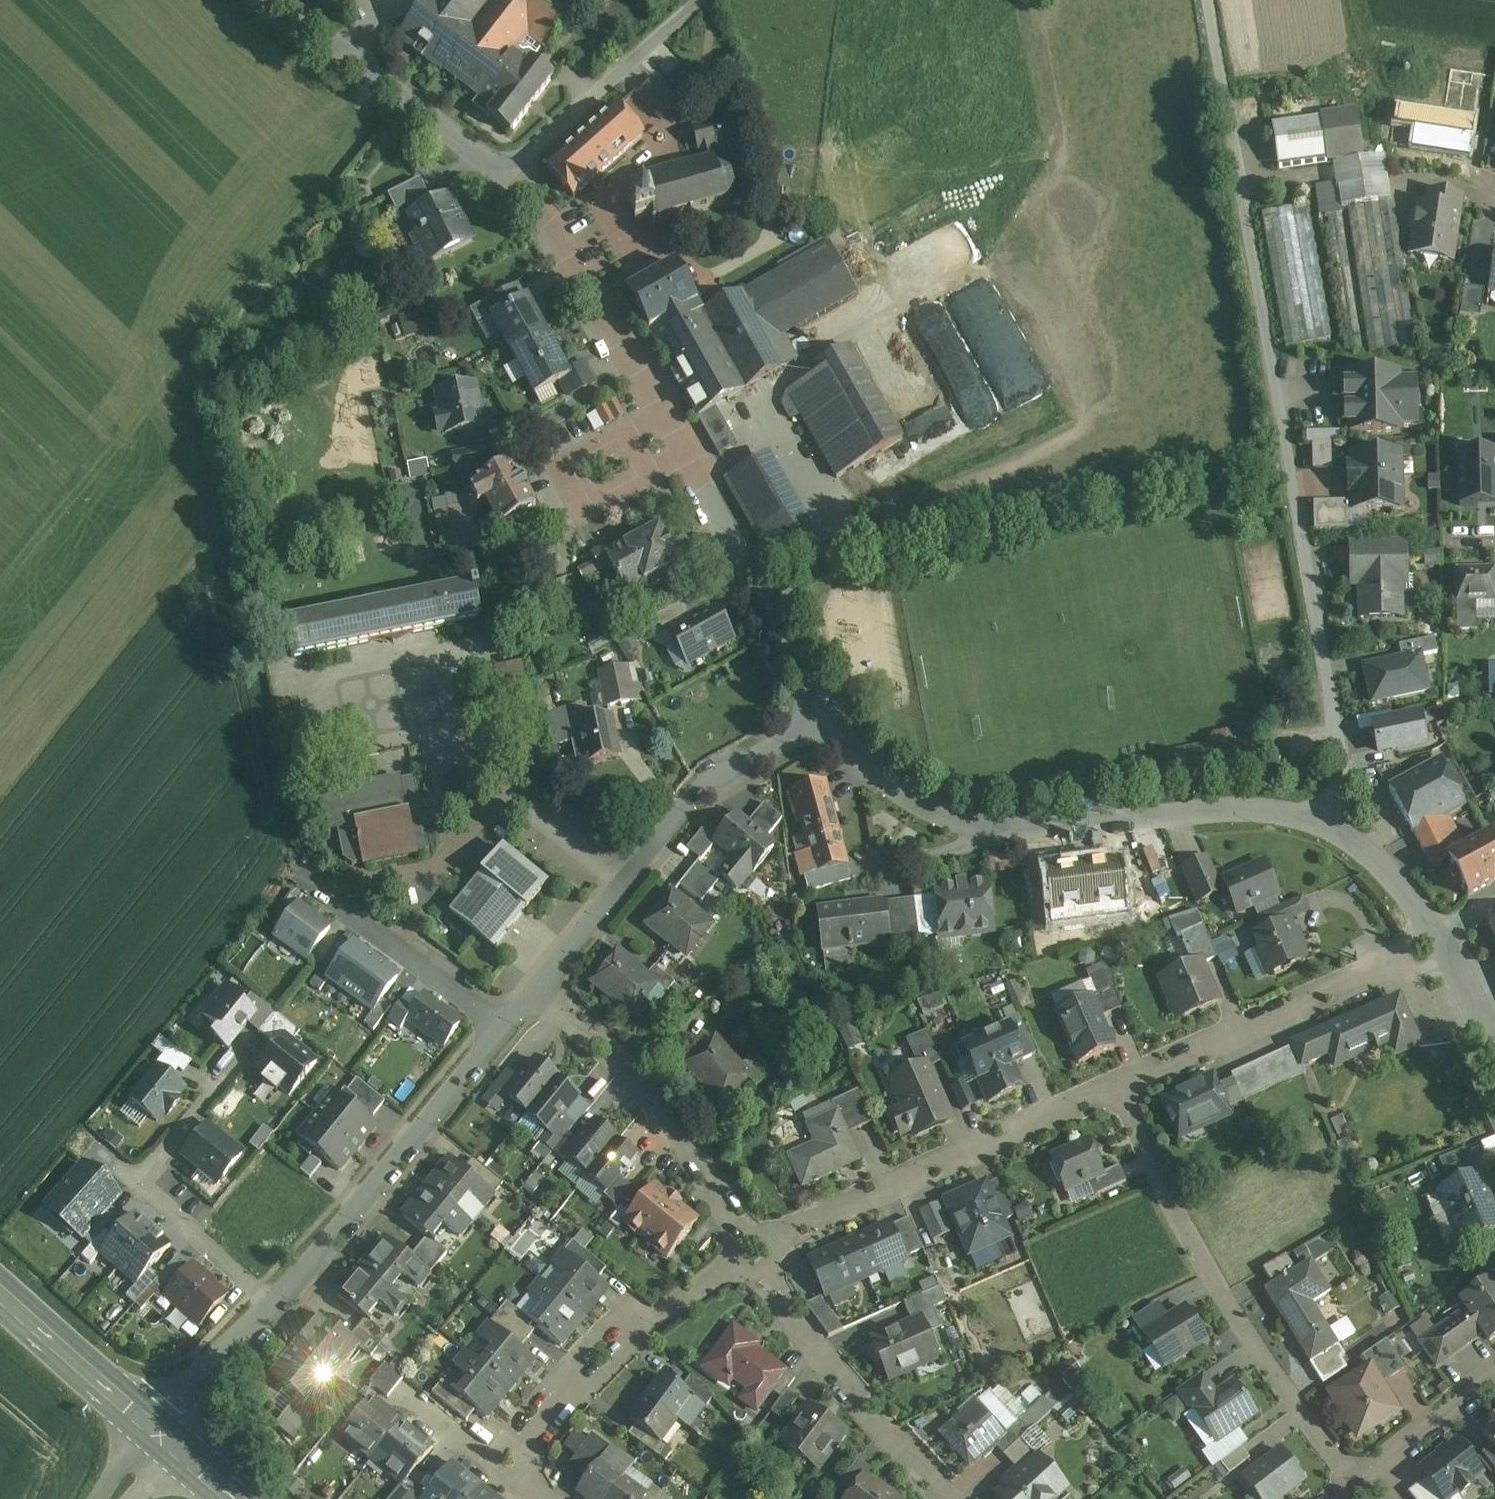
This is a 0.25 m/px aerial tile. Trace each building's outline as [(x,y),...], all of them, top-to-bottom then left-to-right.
[(440,0),(430,0),(402,37),(479,97),(527,35),(510,21),(494,42),(440,0)] [(494,42),(510,21),(527,35),(543,47),(548,51),(582,8),(571,0),(440,0),(494,42)] [(479,97),(474,104),(511,133),(554,78),(532,61),(543,47),(527,35),(479,97)] [(679,104),(656,79),(638,95),(654,112),(671,97),(678,105),(679,104)] [(618,108),(548,169),(574,199),(644,137),(618,108)] [(1355,114),(1320,119),(1284,124),(1289,165),(1326,160),(1326,161),(1335,159),(1361,156),(1355,114)] [(723,122),(693,130),(699,152),(703,151),(706,162),(713,159),(710,149),(729,144),(723,122)] [(1361,156),(1335,159),(1338,183),(1341,208),(1347,206),(1394,199),(1387,153),(1361,156)] [(678,167),(662,172),(661,168),(659,168),(660,173),(644,178),(640,175),(639,177),(637,181),(639,189),(636,193),(638,198),(641,200),(630,203),(636,222),(653,218),(654,222),(653,227),(655,228),(657,223),(673,219),(674,223),(677,223),(676,218),(691,213),(692,218),(695,217),(694,213),(727,203),(734,191),(730,178),(719,173),(715,159),(713,159),(706,162),(701,163),(702,161),(699,160),(698,164),(681,168),(683,164),(681,163),(678,167)] [(420,180),(388,196),(396,212),(428,196),(420,180)] [(1338,183),(1315,187),(1320,217),(1327,216),(1341,214),(1342,213),(1341,208),(1338,183)] [(1461,198),(1437,195),(1435,209),(1417,206),(1411,250),(1452,256),(1461,198)] [(450,197),(411,216),(433,260),(472,241),(450,197)] [(1394,199),(1347,206),(1369,352),(1416,345),(1394,199)] [(1308,204),(1261,212),(1285,346),(1331,337),(1308,204)] [(1341,214),(1327,216),(1348,355),(1363,353),(1341,214)] [(830,244),(743,294),(771,342),(782,336),(858,292),(830,244)] [(676,265),(628,293),(650,332),(698,304),(676,265)] [(527,300),(518,285),(492,300),(500,315),(527,301),(527,300)] [(1485,290),(1464,287),(1460,315),(1470,316),(1471,310),(1481,312),(1485,290)] [(742,292),(703,313),(709,323),(747,390),(797,361),(782,336),(771,342),(743,294),(742,292)] [(492,300),(479,307),(471,312),(477,323),(493,319),(509,349),(510,348),(543,330),(544,330),(528,300),(527,300),(527,301),(500,315),(492,300)] [(698,304),(650,332),(661,351),(709,323),(703,313),(698,304)] [(709,323),(661,351),(698,417),(715,408),(747,390),(709,323)] [(543,330),(510,348),(526,378),(560,360),(543,330)] [(849,347),(811,368),(815,375),(864,462),(902,440),(849,347)] [(560,360),(526,378),(535,395),(569,377),(560,360)] [(1398,374),(1348,375),(1348,382),(1347,382),(1347,384),(1349,384),(1349,398),(1347,398),(1347,400),(1349,400),(1349,406),(1347,406),(1348,408),(1349,408),(1350,422),(1348,422),(1348,424),(1349,424),(1350,431),(1400,430),(1400,424),(1416,423),(1415,380),(1399,381),(1398,374)] [(864,462),(815,375),(788,391),(837,478),(864,462)] [(475,385),(437,393),(442,415),(439,416),(436,420),(438,430),(442,432),(445,432),(446,435),(484,427),(475,385)] [(732,437),(715,408),(698,417),(715,447),(732,437)] [(494,442),(479,450),(467,453),(470,467),(484,464),(501,454),(494,442)] [(1329,444),(1313,444),(1314,468),(1330,468),(1329,444)] [(1457,453),(1459,508),(1494,507),(1494,452),(1457,453)] [(810,526),(769,454),(755,462),(796,534),(810,526)] [(1400,454),(1352,455),(1353,509),(1401,508),(1400,454)] [(429,461),(410,464),(412,478),(431,475),(429,461)] [(796,534),(755,462),(727,478),(726,479),(727,480),(736,496),(736,497),(737,498),(746,514),(747,515),(757,532),(756,532),(757,533),(767,549),(766,550),(767,551),(796,534)] [(511,464),(477,483),(480,488),(471,493),(478,506),(487,501),(502,529),(536,510),(526,491),(527,491),(522,482),(521,482),(511,464)] [(457,495),(435,498),(436,507),(458,504),(457,495)] [(1348,529),(1348,503),(1314,503),(1315,530),(1348,529)] [(660,527),(607,556),(627,593),(639,586),(640,587),(650,590),(665,581),(670,589),(688,579),(680,564),(660,527)] [(1405,544),(1350,545),(1351,576),(1359,576),(1360,618),(1362,618),(1362,612),(1398,611),(1398,617),(1401,617),(1400,592),(1400,578),(1406,578),(1405,544)] [(1494,603),(1494,570),(1455,571),(1456,604),(1476,603),(1494,603)] [(1412,592),(1412,577),(1406,578),(1400,578),(1400,592),(1412,592)] [(478,584),(285,623),(292,657),(481,619),(476,594),(479,592),(478,584)] [(682,602),(652,619),(662,637),(670,632),(692,620),(691,619),(682,602)] [(1476,603),(1456,604),(1456,632),(1476,631),(1476,603)] [(715,605),(691,619),(692,620),(670,632),(687,665),(734,639),(715,605)] [(608,632),(587,644),(593,654),(614,643),(608,632)] [(1400,646),(1402,660),(1420,656),(1420,657),(1437,653),(1435,639),(1400,646)] [(1402,660),(1365,668),(1373,703),(1428,691),(1420,657),(1420,656),(1402,660)] [(522,663),(497,668),(502,694),(527,689),(522,663)] [(636,665),(626,667),(630,685),(640,683),(636,665)] [(626,667),(600,672),(608,707),(634,701),(630,685),(626,667)] [(640,683),(630,685),(634,701),(643,699),(640,683)] [(546,687),(540,689),(546,712),(551,711),(546,687)] [(527,689),(502,694),(506,715),(531,710),(527,689)] [(551,711),(546,712),(553,745),(572,741),(574,741),(570,723),(580,721),(580,720),(577,706),(551,711)] [(585,719),(580,720),(580,721),(570,723),(574,741),(572,741),(577,765),(619,757),(610,714),(585,719)] [(1393,722),(1382,725),(1373,727),(1379,752),(1425,742),(1420,717),(1393,722)] [(1258,738),(1248,740),(1250,754),(1261,752),(1258,738)] [(1248,740),(1236,740),(1238,751),(1232,760),(1242,755),(1250,754),(1248,740)] [(1441,761),(1389,789),(1412,833),(1413,833),(1444,815),(1445,815),(1445,816),(1464,806),(1441,761)] [(401,779),(320,795),(327,832),(338,830),(344,860),(353,866),(365,864),(365,865),(416,854),(416,853),(429,850),(423,820),(427,819),(425,807),(421,808),(415,778),(401,780),(401,779)] [(825,782),(794,790),(799,808),(794,809),(798,824),(802,822),(810,852),(797,855),(803,876),(805,876),(847,865),(825,782)] [(765,804),(747,824),(766,840),(783,819),(765,804)] [(1413,833),(1433,870),(1448,863),(1467,897),(1494,882),(1494,843),(1492,837),(1464,851),(1445,816),(1445,815),(1444,815),(1413,833)] [(747,824),(737,816),(716,840),(736,857),(721,876),(737,889),(753,871),(754,872),(775,847),(766,840),(747,824)] [(716,840),(703,829),(687,848),(701,859),(716,840)] [(548,883),(503,847),(483,872),(446,918),(473,939),(478,933),(495,947),(527,908),(528,909),(548,883)] [(1015,869),(1014,851),(990,853),(991,871),(1015,869)] [(1207,859),(1183,869),(1198,902),(1221,891),(1207,859)] [(698,862),(680,884),(702,902),(720,880),(698,862)] [(1117,863),(1085,867),(1090,903),(1144,896),(1142,877),(1119,880),(1117,863)] [(1263,863),(1223,881),(1237,914),(1278,896),(1263,863)] [(847,865),(805,876),(809,891),(851,880),(847,865)] [(1085,867),(1041,873),(1045,909),(1090,903),(1085,867)] [(984,884),(955,888),(956,894),(936,896),(941,933),(958,931),(959,936),(990,932),(984,884)] [(712,925),(673,894),(648,925),(670,943),(672,940),(689,953),(712,925)] [(936,896),(915,899),(920,939),(938,936),(937,933),(941,933),(936,896)] [(915,899),(884,903),(889,943),(920,939),(915,899)] [(884,903),(818,911),(824,951),(848,948),(849,950),(853,949),(852,947),(889,943),(884,903)] [(299,905),(275,938),(307,961),(331,928),(299,905)] [(1280,908),(1254,920),(1261,935),(1287,923),(1280,908)] [(1261,935),(1255,937),(1261,951),(1255,954),(1265,976),(1281,969),(1284,970),(1289,968),(1291,964),(1305,958),(1289,922),(1287,923),(1261,935)] [(1203,925),(1180,935),(1193,964),(1200,961),(1201,965),(1218,958),(1203,925)] [(1214,943),(1223,963),(1238,956),(1229,936),(1214,943)] [(374,959),(353,943),(324,982),(345,998),(374,959)] [(656,984),(618,952),(593,983),(615,1001),(617,998),(634,1012),(644,999),(656,984)] [(396,975),(374,959),(345,998),(367,1014),(396,975)] [(1193,964),(1167,976),(1177,998),(1175,999),(1172,1006),(1175,1012),(1182,1015),(1184,1014),(1185,1016),(1218,1002),(1201,965),(1200,961),(1193,964)] [(656,984),(644,999),(655,1008),(667,993),(656,984)] [(1112,987),(1091,996),(1101,1017),(1122,1008),(1112,987)] [(221,1031),(216,1038),(229,1049),(248,1025),(256,1015),(248,1009),(244,1005),(245,1004),(226,988),(204,1016),(221,1031)] [(415,1000),(402,995),(396,1010),(410,1015),(415,1000)] [(1091,996),(1056,1012),(1079,1064),(1114,1048),(1101,1017),(1091,996)] [(460,1023),(425,997),(408,1020),(444,1046),(460,1023)] [(248,1025),(277,1048),(285,1037),(292,1043),(300,1033),(257,998),(248,1009),(256,1015),(248,1025)] [(1388,1003),(1347,1021),(1346,1019),(1291,1044),(1292,1047),(1301,1067),(1302,1068),(1329,1055),(1335,1067),(1374,1049),(1376,1052),(1391,1046),(1395,1056),(1419,1045),(1404,1011),(1394,1015),(1388,1003)] [(1036,1055),(1022,1024),(1009,1029),(1023,1060),(1036,1055)] [(973,1045),(964,1048),(970,1060),(979,1081),(1013,1066),(1023,1061),(1023,1060),(1009,1029),(973,1045)] [(927,1031),(906,1040),(918,1067),(928,1063),(930,1067),(941,1062),(927,1031)] [(277,1048),(258,1071),(267,1078),(264,1082),(277,1093),(280,1089),(290,1096),(317,1063),(292,1043),(285,1037),(277,1048)] [(716,1039),(686,1066),(705,1087),(708,1084),(722,1100),(748,1078),(749,1077),(741,1068),(716,1039)] [(971,1041),(955,1048),(962,1063),(970,1060),(964,1048),(973,1045),(971,1041)] [(1292,1047),(1231,1075),(1234,1080),(1243,1101),(1304,1073),(1302,1068),(1301,1067),(1292,1047)] [(766,1078),(750,1060),(741,1068),(749,1077),(748,1078),(756,1087),(766,1078)] [(519,1082),(507,1096),(508,1097),(528,1113),(529,1114),(557,1080),(559,1079),(536,1061),(519,1082)] [(918,1067),(889,1080),(902,1107),(909,1124),(912,1130),(915,1136),(937,1126),(936,1124),(952,1117),(930,1067),(928,1063),(918,1067)] [(1013,1066),(979,1081),(989,1103),(1023,1088),(1013,1066)] [(184,1090),(158,1069),(131,1101),(157,1122),(165,1113),(168,1116),(180,1101),(177,1099),(184,1090)] [(508,1073),(489,1097),(500,1106),(508,1097),(507,1096),(519,1082),(508,1073)] [(1211,1078),(1163,1100),(1180,1138),(1228,1116),(1225,1109),(1216,1088),(1211,1078)] [(385,1102),(357,1080),(345,1094),(373,1117),(385,1102)] [(557,1080),(529,1114),(528,1113),(527,1115),(549,1132),(550,1133),(561,1119),(579,1097),(557,1080)] [(1234,1080),(1216,1088),(1225,1109),(1243,1101),(1234,1080)] [(965,1084),(953,1089),(963,1111),(974,1105),(965,1084)] [(874,1122),(859,1090),(832,1103),(837,1113),(848,1135),(874,1122)] [(336,1093),(299,1139),(339,1172),(376,1126),(336,1093)] [(902,1107),(891,1112),(900,1132),(906,1129),(905,1126),(909,1124),(902,1107)] [(837,1113),(808,1126),(817,1145),(790,1157),(803,1186),(860,1160),(848,1135),(837,1113)] [(573,1129),(561,1119),(550,1133),(549,1132),(545,1137),(558,1148),(569,1134),(573,1129)] [(579,1143),(566,1157),(567,1158),(588,1175),(616,1141),(618,1140),(596,1122),(579,1143)] [(262,1149),(271,1129),(263,1125),(253,1145),(262,1149)] [(208,1126),(183,1156),(218,1184),(242,1154),(208,1126)] [(558,1148),(553,1153),(564,1162),(567,1158),(566,1157),(579,1143),(569,1134),(558,1148)] [(588,1175),(587,1177),(608,1194),(609,1195),(621,1180),(638,1159),(616,1141),(588,1175)] [(1088,1142),(1051,1158),(1066,1191),(1087,1182),(1102,1175),(1102,1174),(1088,1142)] [(1465,1150),(1438,1160),(1445,1175),(1471,1163),(1465,1150)] [(312,1157),(301,1171),(310,1179),(322,1165),(312,1157)] [(464,1169),(450,1158),(426,1187),(471,1224),(471,1223),(455,1210),(467,1196),(482,1208),(483,1209),(495,1194),(464,1169)] [(503,1184),(473,1159),(464,1169),(495,1194),(503,1184)] [(119,1196),(85,1166),(47,1208),(82,1238),(119,1196)] [(1119,1167),(1102,1174),(1102,1175),(1087,1182),(1093,1197),(1126,1182),(1119,1167)] [(1476,1175),(1438,1193),(1450,1219),(1490,1201),(1485,1190),(1483,1191),(1476,1175)] [(621,1180),(609,1195),(608,1194),(604,1198),(619,1210),(634,1191),(621,1180)] [(1013,1217),(997,1180),(987,1185),(1003,1221),(1013,1217)] [(986,1183),(945,1201),(969,1256),(970,1256),(993,1245),(1010,1238),(1003,1221),(987,1185),(986,1183)] [(631,1214),(624,1223),(668,1258),(698,1221),(678,1205),(680,1202),(670,1194),(668,1196),(655,1186),(631,1214)] [(471,1224),(426,1187),(403,1216),(427,1237),(431,1240),(444,1224),(460,1238),(471,1224)] [(482,1208),(467,1196),(455,1210),(471,1223),(482,1208)] [(1450,1219),(1462,1245),(1494,1230),(1494,1217),(1493,1212),(1494,1212),(1490,1201),(1450,1219)] [(939,1204),(920,1212),(929,1233),(948,1224),(939,1204)] [(631,1214),(622,1207),(609,1222),(618,1230),(624,1223),(631,1214)] [(118,1270),(154,1230),(149,1226),(148,1226),(135,1215),(114,1238),(100,1254),(118,1270)] [(910,1218),(890,1227),(905,1258),(924,1250),(910,1218)] [(948,1224),(929,1233),(933,1240),(952,1232),(948,1224)] [(890,1226),(852,1243),(867,1278),(878,1273),(884,1275),(903,1266),(905,1260),(905,1258),(890,1227),(890,1226)] [(100,1254),(114,1238),(105,1230),(82,1257),(90,1265),(100,1254)] [(154,1230),(118,1270),(136,1286),(150,1270),(171,1247),(158,1235),(159,1234),(154,1230)] [(410,1258),(386,1237),(362,1266),(406,1303),(407,1303),(390,1289),(402,1275),(419,1288),(430,1274),(410,1258)] [(448,1253),(436,1244),(431,1240),(427,1237),(419,1247),(439,1264),(448,1253)] [(607,1269),(574,1242),(565,1252),(598,1279),(607,1269)] [(839,1251),(813,1262),(813,1261),(811,1262),(827,1296),(867,1278),(852,1243),(839,1249),(839,1251)] [(993,1245),(970,1256),(976,1271),(1000,1261),(993,1245)] [(1480,1252),(1488,1270),(1494,1265),(1494,1245),(1480,1252)] [(439,1264),(419,1247),(410,1258),(430,1274),(439,1264)] [(598,1279),(565,1252),(553,1266),(554,1267),(541,1282),(557,1294),(585,1318),(609,1289),(598,1279)] [(1286,1256),(1263,1269),(1269,1280),(1292,1266),(1286,1256)] [(1273,1285),(1264,1290),(1310,1364),(1339,1346),(1313,1304),(1331,1292),(1311,1261),(1295,1271),(1273,1285)] [(192,1266),(166,1295),(200,1326),(226,1297),(192,1266)] [(406,1303),(362,1266),(338,1295),(366,1319),(379,1304),(395,1317),(406,1303)] [(1292,1266),(1269,1280),(1273,1285),(1295,1271),(1292,1266)] [(159,1278),(150,1270),(136,1286),(126,1297),(135,1305),(159,1278)] [(541,1282),(541,1281),(529,1295),(517,1310),(528,1319),(538,1328),(561,1347),(585,1318),(557,1294),(541,1282)] [(1419,1343),(1436,1367),(1484,1333),(1489,1341),(1494,1337),(1494,1287),(1491,1281),(1462,1302),(1467,1309),(1419,1343)] [(940,1288),(904,1304),(910,1318),(934,1308),(947,1302),(940,1288)] [(843,1330),(820,1299),(805,1306),(829,1337),(843,1330)] [(517,1310),(507,1302),(499,1313),(529,1338),(538,1328),(528,1319),(517,1310)] [(1158,1305),(1134,1320),(1145,1338),(1150,1335),(1150,1334),(1169,1322),(1158,1305)] [(913,1324),(872,1341),(889,1380),(915,1369),(914,1367),(937,1357),(937,1359),(939,1358),(929,1335),(943,1329),(934,1308),(910,1318),(913,1324)] [(1169,1322),(1150,1334),(1150,1335),(1145,1338),(1164,1368),(1207,1341),(1187,1311),(1169,1322)] [(529,1338),(499,1313),(490,1323),(521,1348),(529,1338)] [(350,1339),(322,1316),(297,1346),(334,1376),(359,1346),(350,1339)] [(388,1337),(371,1323),(366,1319),(358,1329),(379,1347),(388,1337)] [(521,1348),(490,1323),(466,1353),(511,1389),(535,1360),(521,1348)] [(751,1340),(733,1328),(710,1359),(711,1360),(705,1368),(728,1385),(733,1378),(749,1390),(742,1400),(757,1411),(771,1392),(772,1391),(764,1385),(778,1367),(747,1345),(751,1340)] [(379,1347),(358,1329),(350,1339),(359,1346),(371,1356),(379,1347)] [(1404,1369),(1386,1341),(1362,1358),(1370,1369),(1372,1368),(1378,1379),(1387,1373),(1390,1378),(1404,1369)] [(334,1376),(297,1346),(272,1376),(298,1398),(309,1407),(310,1406),(334,1376)] [(1339,1346),(1310,1364),(1323,1385),(1347,1368),(1341,1359),(1345,1356),(1339,1346)] [(511,1389),(466,1353),(455,1366),(471,1380),(459,1394),(454,1390),(454,1391),(476,1410),(487,1419),(511,1389)] [(1072,1386),(1088,1376),(1079,1362),(1063,1373),(1072,1386)] [(404,1379),(385,1363),(370,1382),(389,1397),(404,1379)] [(795,1379),(778,1367),(764,1385),(772,1391),(771,1392),(781,1399),(787,1390),(795,1379)] [(1370,1369),(1331,1394),(1342,1411),(1341,1414),(1348,1425),(1362,1428),(1365,1433),(1397,1413),(1381,1388),(1382,1385),(1378,1379),(1372,1368),(1370,1369)] [(1201,1375),(1178,1391),(1193,1412),(1216,1396),(1201,1375)] [(682,1389),(664,1376),(647,1399),(676,1420),(693,1398),(693,1397),(682,1389)] [(713,1399),(691,1377),(682,1389),(693,1397),(693,1398),(706,1408),(713,1399)] [(1044,1390),(1069,1420),(1084,1407),(1059,1377),(1044,1390)] [(476,1410),(454,1391),(443,1382),(433,1394),(467,1422),(476,1410)] [(1216,1396),(1193,1412),(1216,1444),(1257,1415),(1234,1383),(1216,1396)] [(781,1399),(771,1413),(782,1421),(799,1398),(787,1390),(781,1399)] [(1016,1424),(988,1393),(976,1404),(1004,1435),(1016,1424)] [(309,1407),(298,1398),(275,1426),(296,1443),(319,1414),(310,1406),(309,1407)] [(950,1427),(942,1435),(970,1466),(994,1444),(1004,1435),(976,1404),(971,1398),(945,1421),(950,1427)] [(372,1399),(341,1436),(372,1461),(402,1424),(372,1399)] [(676,1420),(647,1399),(631,1421),(636,1425),(659,1443),(660,1442),(676,1420)] [(1028,1412),(1019,1421),(1029,1432),(1053,1410),(1045,1401),(1030,1414),(1028,1412)] [(810,1406),(781,1445),(817,1471),(846,1433),(810,1406)] [(1479,1430),(1492,1447),(1494,1450),(1494,1417),(1479,1430)] [(1016,1424),(1004,1435),(994,1444),(1004,1455),(1021,1439),(1029,1432),(1019,1421),(1016,1424)] [(402,1424),(372,1461),(402,1485),(403,1486),(407,1480),(433,1448),(402,1424)] [(659,1443),(636,1425),(629,1435),(665,1462),(673,1452),(660,1442),(659,1443)] [(574,1432),(568,1444),(580,1450),(586,1438),(574,1432)] [(1416,1463),(1442,1498),(1454,1498),(1486,1476),(1457,1434),(1416,1463)] [(610,1448),(592,1435),(571,1464),(589,1477),(600,1463),(611,1448),(610,1448)] [(1004,1455),(1003,1455),(1020,1474),(1038,1458),(1021,1439),(1004,1455)] [(630,1461),(611,1447),(610,1448),(611,1448),(600,1463),(622,1479),(623,1480),(633,1465),(629,1462),(630,1461)] [(1241,1447),(1221,1463),(1229,1475),(1250,1459),(1241,1447)] [(1482,1455),(1494,1471),(1494,1450),(1492,1447),(1482,1455)] [(1244,1479),(1259,1498),(1281,1498),(1304,1481),(1281,1451),(1244,1479)] [(997,1495),(1000,1498),(1056,1498),(1067,1489),(1038,1457),(1020,1474),(997,1495)] [(423,1498),(473,1498),(482,1488),(452,1463),(426,1495),(423,1498)] [(600,1463),(589,1477),(578,1492),(588,1498),(608,1498),(622,1479),(600,1463)] [(622,1479),(608,1498),(643,1498),(645,1496),(623,1480),(622,1479)] [(850,1498),(897,1498),(885,1491),(884,1493),(864,1479),(856,1491),(850,1498)] [(390,1498),(407,1498),(416,1488),(407,1480),(403,1486),(402,1485),(390,1498)] [(830,1498),(850,1498),(856,1491),(843,1482),(830,1498)] [(643,1498),(658,1498),(662,1493),(653,1485),(645,1496),(643,1498)] [(407,1498),(423,1498),(426,1495),(416,1488),(407,1498)] [(473,1498),(496,1498),(482,1488),(473,1498)]
